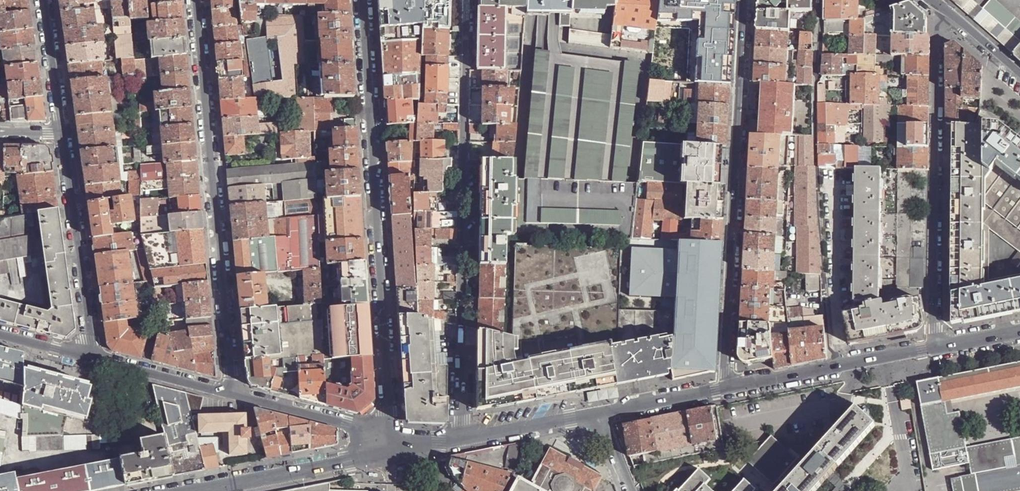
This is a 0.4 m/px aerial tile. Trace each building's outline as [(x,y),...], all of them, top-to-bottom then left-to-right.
[(5,14),(31,11),(29,0),(3,0),(5,14)] [(79,10),(78,5),(77,0),(59,0),(61,13),(79,10)] [(95,3),(96,8),(102,7),(112,6),(111,0),(95,0),(95,3)] [(112,6),(113,18),(130,17),(128,0),(111,0),(112,6)] [(130,17),(130,20),(147,17),(146,4),(146,0),(128,0),(130,17)] [(233,8),(232,1),(232,0),(211,0),(211,4),(212,10),(233,8)] [(239,1),(239,7),(242,22),(256,22),(256,5),(265,5),(265,0),(238,0),(239,1)] [(306,5),(324,6),(325,7),(325,15),(349,15),(348,0),(306,0),(306,5)] [(384,99),(412,99),(419,100),(421,56),(422,31),(424,0),(378,0),(378,8),(384,99)] [(422,31),(449,32),(450,0),(424,0),(422,31)] [(481,8),(505,8),(526,9),(526,0),(481,0),(481,8)] [(526,9),(525,13),(538,13),(549,13),(560,14),(571,14),(571,11),(571,6),(571,0),(526,0),(526,9)] [(614,7),(615,0),(604,0),(604,2),(603,2),(603,7),(571,6),(571,11),(602,13),(604,13),(604,7),(614,7)] [(614,7),(611,35),(610,48),(652,53),(658,0),(615,0),(614,7)] [(727,81),(730,13),(733,13),(734,0),(660,0),(659,18),(699,19),(695,80),(727,81)] [(758,12),(777,12),(777,7),(780,5),(787,5),(788,0),(759,0),(759,3),(758,12)] [(787,5),(787,12),(790,12),(794,12),(812,12),(812,0),(788,0),(787,5)] [(826,10),(826,20),(826,21),(840,21),(843,21),(851,21),(858,21),(858,8),(858,0),(827,0),(826,10)] [(1015,55),(1019,49),(1019,41),(984,10),(973,0),(952,0),(1015,55)] [(1019,41),(1019,23),(994,0),(992,0),(984,10),(1019,41)] [(182,7),(181,2),(155,4),(152,4),(153,22),(183,20),(182,7)] [(911,4),(893,10),(895,15),(894,37),(925,38),(926,18),(919,12),(917,10),(911,4)] [(104,24),(102,7),(96,8),(93,9),(96,25),(102,24),(104,24)] [(214,27),(236,25),(233,8),(212,10),(213,23),(214,27)] [(481,8),(478,8),(478,23),(478,53),(477,70),(482,70),(504,71),(505,8),(481,8)] [(526,9),(505,8),(504,71),(506,71),(514,71),(520,71),(525,13),(526,9)] [(865,19),(866,18),(866,13),(866,8),(858,8),(858,21),(865,21),(865,19)] [(63,29),(96,25),(93,9),(79,10),(61,13),(63,24),(63,29)] [(866,18),(865,19),(865,21),(865,37),(876,37),(892,37),(894,37),(895,15),(893,10),(878,15),(866,18)] [(866,18),(878,15),(877,10),(866,13),(866,18)] [(31,11),(5,14),(0,15),(0,33),(33,28),(31,15),(31,11)] [(602,19),(602,13),(571,11),(571,14),(571,18),(602,19)] [(777,12),(758,12),(757,24),(757,30),(789,31),(790,31),(790,14),(790,12),(787,12),(777,12)] [(548,53),(549,13),(538,13),(535,52),(548,53)] [(548,53),(561,55),(560,42),(559,27),(560,14),(549,13),(548,53)] [(571,14),(560,14),(559,27),(571,27),(571,18),(571,14)] [(267,15),(267,38),(274,95),(274,96),(274,98),(296,97),(295,65),(306,65),(304,40),(303,15),(267,15)] [(349,24),(349,15),(325,15),(318,15),(320,40),(350,40),(349,24)] [(130,17),(113,18),(113,23),(114,31),(115,40),(115,46),(133,45),(130,23),(130,20),(130,17)] [(183,26),(183,20),(153,22),(148,22),(147,22),(148,40),(151,39),(185,37),(183,26)] [(826,20),(824,20),(824,29),(824,34),(830,32),(840,32),(840,21),(826,21),(826,20)] [(858,21),(851,21),(851,25),(850,38),(865,38),(865,37),(865,21),(858,21)] [(65,40),(66,46),(102,42),(104,42),(102,24),(96,25),(63,29),(65,40)] [(215,45),(239,42),(236,25),(214,27),(214,37),(215,45)] [(33,28),(0,33),(0,45),(1,50),(3,49),(35,46),(34,35),(33,28)] [(789,31),(757,30),(756,39),(756,47),(788,49),(789,31)] [(449,32),(422,31),(421,56),(426,56),(448,56),(449,32)] [(611,35),(571,31),(570,44),(610,48),(611,35)] [(813,33),(801,32),(801,35),(800,49),(813,50),(813,39),(813,33)] [(185,44),(185,37),(151,39),(153,57),(159,56),(186,55),(185,44)] [(865,37),(865,38),(865,56),(875,56),(876,52),(876,37),(865,37)] [(894,37),(892,37),(892,53),(892,56),(902,56),(906,56),(929,57),(929,38),(925,38),(894,37)] [(274,95),(267,38),(247,41),(254,96),(274,96),(274,95)] [(865,38),(850,38),(850,56),(858,56),(865,56),(865,38)] [(351,51),(350,40),(320,40),(321,43),(322,65),(352,65),(351,51)] [(67,57),(68,64),(100,60),(104,59),(102,42),(66,46),(67,57)] [(217,62),(241,60),(240,42),(239,42),(215,45),(216,55),(217,62)] [(946,47),(946,89),(962,89),(965,52),(955,43),(946,47)] [(133,45),(115,46),(116,58),(120,57),(134,56),(133,45)] [(36,52),(35,46),(3,49),(5,67),(38,63),(36,52)] [(788,49),(756,47),(756,56),(755,65),(787,66),(788,49)] [(800,49),(799,67),(812,68),(813,59),(813,50),(800,49)] [(625,183),(638,64),(561,55),(548,53),(535,52),(525,180),(625,183)] [(972,58),(965,52),(962,89),(961,98),(977,99),(981,75),(982,67),(972,58)] [(187,62),(186,55),(159,56),(160,74),(188,72),(187,62)] [(122,75),(135,73),(134,58),(134,56),(120,57),(122,75)] [(448,56),(426,56),(425,105),(438,105),(446,105),(448,56)] [(829,56),(823,56),(823,61),(823,66),(843,66),(843,58),(843,56),(829,56)] [(850,56),(849,56),(848,66),(854,66),(858,66),(858,56),(850,56)] [(865,56),(858,56),(858,66),(858,76),(866,76),(875,76),(875,62),(875,56),(865,56)] [(929,57),(906,56),(906,76),(908,76),(929,77),(929,57)] [(122,75),(120,57),(116,58),(114,58),(115,76),(122,75)] [(144,58),(134,58),(135,73),(136,76),(146,75),(144,58)] [(102,77),(100,60),(68,64),(70,75),(71,81),(102,77)] [(218,80),(242,77),(241,60),(217,62),(218,73),(218,80)] [(38,63),(5,67),(7,84),(8,84),(40,81),(39,71),(38,63)] [(296,97),(308,97),(307,65),(306,65),(295,65),(296,97)] [(352,65),(322,65),(323,96),(324,96),(333,96),(337,96),(354,95),(353,78),(352,65)] [(787,66),(755,65),(755,76),(754,82),(761,82),(786,84),(787,66)] [(843,66),(823,66),(822,70),(822,75),(842,76),(843,69),(843,66)] [(812,68),(799,67),(798,84),(813,85),(812,73),(812,68)] [(504,71),(482,70),(482,88),(506,88),(506,71),(504,71)] [(188,77),(188,72),(160,74),(162,92),(189,90),(188,77)] [(146,75),(136,76),(136,84),(137,91),(137,93),(148,93),(148,89),(147,80),(146,75)] [(115,93),(113,76),(106,77),(108,94),(115,93)] [(853,76),(851,76),(851,88),(851,92),(851,104),(861,104),(864,104),(864,105),(865,105),(866,76),(858,76),(853,76)] [(875,76),(866,76),(865,105),(880,106),(880,76),(875,76)] [(929,77),(908,76),(907,106),(929,107),(929,77)] [(73,99),(108,94),(106,77),(102,77),(71,81),(72,94),(73,99)] [(220,99),(244,98),(242,77),(218,80),(219,93),(220,99)] [(41,87),(40,81),(8,84),(9,96),(9,99),(26,99),(43,98),(41,87)] [(664,82),(649,81),(648,88),(647,102),(662,102),(664,82)] [(785,135),(786,118),(794,118),(796,84),(786,84),(761,82),(760,111),(758,136),(781,137),(784,137),(785,135)] [(4,96),(9,96),(8,84),(7,84),(0,85),(0,96),(4,96)] [(126,92),(137,91),(136,84),(125,85),(126,92)] [(729,85),(699,84),(697,104),(728,106),(729,95),(729,85)] [(506,88),(482,88),(482,105),(510,106),(513,106),(513,88),(506,88)] [(962,89),(946,89),(946,124),(954,124),(967,125),(966,111),(966,107),(961,106),(961,101),(961,98),(962,89)] [(190,96),(189,90),(162,92),(158,92),(153,92),(154,102),(155,109),(158,109),(191,106),(190,96)] [(75,116),(110,111),(109,100),(108,94),(73,99),(75,111),(75,116)] [(296,97),(298,131),(314,130),(314,128),(312,99),(312,97),(308,97),(296,97)] [(44,109),(43,98),(26,99),(29,121),(46,121),(44,109)] [(222,118),(257,116),(255,98),(244,98),(220,99),(221,111),(222,118)] [(314,128),(332,128),(331,98),(312,99),(314,128)] [(29,121),(26,99),(9,99),(10,103),(11,121),(29,121)] [(110,111),(118,110),(116,99),(109,100),(110,111)] [(412,99),(384,99),(385,116),(386,125),(413,123),(412,99)] [(154,102),(138,103),(139,107),(139,111),(144,110),(155,109),(154,102)] [(11,121),(10,103),(4,103),(2,103),(4,121),(7,121),(11,121)] [(697,104),(689,104),(687,123),(696,124),(697,104)] [(728,106),(697,104),(696,124),(697,124),(727,125),(728,116),(728,106)] [(826,104),(818,104),(818,110),(819,124),(819,140),(819,142),(831,142),(835,142),(834,104),(826,104)] [(844,104),(834,104),(835,142),(845,143),(844,104)] [(425,105),(418,105),(417,123),(433,123),(437,123),(437,121),(438,112),(438,105),(425,105)] [(446,105),(438,105),(438,112),(437,121),(446,121),(446,105)] [(510,106),(482,105),(481,125),(491,125),(496,125),(509,125),(510,106)] [(864,143),(883,143),(883,123),(883,106),(880,106),(865,105),(864,105),(864,108),(864,143)] [(191,112),(191,106),(158,109),(160,127),(192,124),(191,112)] [(903,106),(898,106),(898,125),(929,126),(929,113),(929,107),(907,106),(903,106)] [(77,126),(78,133),(113,130),(110,111),(75,116),(77,126)] [(276,115),(257,116),(258,133),(275,133),(278,133),(276,115)] [(281,132),(285,132),(284,115),(276,115),(278,133),(281,132)] [(223,128),(223,136),(243,134),(258,133),(257,116),(222,118),(223,128)] [(792,136),(794,118),(786,118),(785,135),(792,136)] [(356,128),(356,119),(345,119),(345,124),(340,125),(340,129),(356,128)] [(433,123),(417,123),(416,141),(421,141),(432,141),(433,123)] [(696,145),(697,124),(696,124),(687,123),(686,144),(695,145),(696,145)] [(193,130),(192,124),(160,127),(161,145),(194,142),(193,130)] [(727,133),(727,125),(697,124),(696,145),(719,146),(721,146),(726,146),(727,133)] [(953,324),(962,323),(968,321),(996,316),(1019,311),(1019,281),(983,288),(984,156),(1019,183),(1019,151),(988,127),(974,126),(971,126),(967,125),(954,124),(953,315),(953,324)] [(514,142),(516,126),(509,125),(496,125),(496,134),(496,142),(498,142),(514,142)] [(929,126),(898,125),(898,148),(899,148),(929,149),(929,126)] [(160,127),(152,128),(154,146),(161,145),(160,127)] [(1002,132),(997,128),(988,127),(1019,151),(1019,145),(1002,132)] [(357,136),(356,128),(340,129),(333,129),(333,138),(333,150),(357,148),(357,136)] [(319,130),(320,139),(333,138),(333,129),(319,130)] [(80,151),(115,147),(113,130),(78,133),(79,144),(80,151)] [(281,132),(283,159),(292,158),(310,157),(308,131),(298,131),(285,132),(281,132)] [(225,149),(225,156),(246,155),(243,134),(223,136),(225,149)] [(750,169),(779,171),(781,141),(781,137),(758,136),(752,136),(750,153),(750,169)] [(819,274),(820,274),(819,262),(817,230),(816,194),(815,176),(814,158),(813,143),(813,137),(797,136),(796,227),(798,228),(797,273),(806,273),(819,274)] [(411,141),(387,143),(388,155),(388,162),(410,161),(411,141)] [(432,141),(421,141),(421,158),(442,158),(443,158),(443,141),(432,141)] [(195,148),(194,142),(161,145),(162,152),(163,163),(166,163),(196,160),(195,148)] [(514,142),(498,142),(497,160),(513,160),(514,142)] [(681,183),(683,144),(643,142),(638,182),(680,183),(681,183)] [(717,185),(719,146),(696,145),(695,145),(686,144),(686,145),(683,144),(681,183),(689,184),(717,185)] [(162,152),(161,145),(154,146),(147,146),(147,153),(162,152)] [(830,146),(819,145),(820,156),(831,157),(831,147),(830,147),(830,146)] [(4,146),(4,171),(16,171),(23,170),(22,146),(11,146),(4,146)] [(51,158),(50,150),(45,146),(22,146),(23,170),(23,174),(53,171),(51,158)] [(83,168),(117,165),(115,147),(80,151),(82,162),(83,168)] [(123,147),(115,147),(117,165),(124,165),(125,164),(123,147)] [(846,148),(834,147),(835,157),(846,158),(846,148)] [(358,158),(357,148),(333,150),(329,150),(330,173),(359,171),(358,158)] [(857,148),(846,148),(846,158),(846,170),(857,170),(858,170),(857,148)] [(929,149),(899,148),(899,170),(913,170),(925,170),(929,170),(929,149)] [(831,157),(820,156),(820,163),(820,168),(828,168),(828,166),(835,166),(835,157),(831,157)] [(984,156),(983,288),(1019,281),(1019,183),(984,156)] [(846,158),(835,157),(835,166),(838,166),(838,170),(846,170),(846,158)] [(421,158),(420,158),(420,175),(424,176),(428,176),(428,192),(429,192),(436,192),(442,192),(442,182),(442,170),(442,167),(442,158),(421,158)] [(443,158),(442,158),(442,167),(450,167),(450,159),(443,158)] [(625,183),(525,180),(511,179),(513,160),(497,160),(481,159),(481,170),(480,235),(479,265),(505,266),(506,235),(548,237),(549,224),(633,227),(638,184),(625,183)] [(197,165),(196,160),(166,163),(168,180),(198,177),(197,165)] [(389,171),(389,177),(406,176),(406,166),(409,166),(415,166),(415,161),(410,161),(388,162),(389,171)] [(228,188),(264,185),(273,184),(273,185),(282,184),(284,201),(317,199),(315,163),(293,165),(227,170),(228,188)] [(156,181),(155,164),(141,165),(141,181),(141,182),(156,181)] [(84,179),(85,185),(120,183),(117,165),(83,168),(84,179)] [(779,171),(750,169),(749,187),(748,200),(778,201),(779,171)] [(858,170),(857,170),(857,171),(856,184),(855,184),(854,198),(856,198),(856,228),(854,228),(853,242),(855,242),(855,257),(855,272),(853,272),(853,286),(854,286),(854,302),(865,302),(867,302),(880,302),(880,283),(880,279),(880,258),(881,214),(882,170),(858,170)] [(899,170),(882,170),(881,214),(880,258),(880,279),(882,280),(897,280),(897,277),(899,170)] [(913,170),(899,170),(897,277),(924,277),(924,265),(924,258),(915,258),(915,248),(912,248),(913,170)] [(54,179),(53,171),(23,174),(17,175),(20,194),(56,190),(54,179)] [(360,183),(359,171),(330,173),(325,173),(327,198),(361,196),(360,183)] [(406,176),(389,177),(390,199),(392,216),(410,215),(410,206),(406,205),(406,201),(410,200),(408,181),(407,176),(406,176)] [(198,185),(198,177),(168,180),(169,188),(170,197),(174,197),(179,196),(199,194),(198,185)] [(165,188),(164,180),(156,181),(141,182),(141,191),(165,188)] [(141,181),(129,182),(130,197),(133,197),(141,195),(141,191),(141,182),(141,181)] [(686,203),(678,203),(680,183),(638,182),(638,184),(633,227),(632,239),(650,240),(652,221),(653,217),(653,214),(685,214),(686,203)] [(87,198),(88,203),(122,198),(121,190),(120,187),(120,183),(85,185),(87,198)] [(230,202),(230,206),(266,203),(264,189),(266,188),(266,189),(274,189),(273,185),(273,184),(264,185),(228,188),(230,202)] [(689,184),(688,203),(687,219),(701,219),(719,220),(720,206),(723,206),(724,185),(719,185),(717,185),(689,184)] [(57,196),(56,190),(20,194),(23,213),(25,213),(32,212),(38,211),(58,208),(57,196)] [(424,192),(414,192),(414,194),(415,210),(428,210),(429,192),(428,192),(424,192)] [(430,210),(436,210),(436,192),(429,192),(428,210),(430,210)] [(180,211),(180,214),(201,212),(200,200),(199,194),(179,196),(180,211)] [(141,195),(133,197),(133,201),(137,201),(136,213),(137,224),(141,224),(141,218),(141,200),(141,195)] [(363,230),(362,217),(362,209),(361,196),(327,198),(323,198),(324,215),(324,224),(325,242),(326,242),(363,239),(363,230)] [(93,238),(112,235),(110,222),(116,221),(116,224),(134,222),(130,197),(122,198),(88,203),(89,212),(92,232),(93,238)] [(141,200),(141,218),(158,216),(158,199),(141,200)] [(318,216),(317,199),(284,201),(275,202),(266,203),(267,220),(318,216)] [(778,201),(748,200),(747,212),(747,218),(777,219),(778,201)] [(231,216),(232,223),(267,220),(266,203),(230,206),(231,216)] [(44,257),(65,254),(60,221),(58,208),(38,211),(44,257)] [(428,210),(415,210),(415,215),(415,228),(431,229),(430,210),(428,210)] [(32,212),(25,213),(27,226),(34,225),(32,212)] [(202,218),(201,212),(180,214),(165,216),(165,233),(176,232),(203,230),(202,218)] [(7,259),(17,257),(30,255),(31,255),(27,226),(25,213),(23,213),(15,214),(4,216),(0,217),(0,260),(7,259)] [(410,215),(392,216),(393,244),(394,259),(396,281),(396,289),(415,288),(415,287),(410,215)] [(160,234),(160,216),(158,216),(141,218),(141,224),(141,232),(141,236),(160,234)] [(267,220),(268,238),(233,241),(235,261),(236,266),(237,276),(263,274),(303,270),(319,269),(318,243),(318,224),(318,216),(267,220)] [(777,219),(747,218),(746,230),(746,235),(776,236),(777,219)] [(701,219),(700,233),(692,232),(672,231),(672,240),(721,242),(722,230),(722,220),(719,220),(701,219)] [(233,234),(233,241),(268,238),(267,220),(232,223),(233,234)] [(670,222),(664,222),(662,235),(662,240),(668,240),(670,222)] [(431,229),(415,228),(416,247),(431,247),(431,229)] [(457,229),(435,229),(435,238),(457,238),(457,235),(457,229)] [(203,230),(176,232),(179,267),(206,265),(205,259),(204,242),(203,230)] [(179,267),(176,232),(165,233),(160,234),(141,236),(143,246),(144,249),(150,270),(179,267)] [(94,248),(95,255),(127,251),(133,250),(133,247),(131,236),(130,233),(117,235),(112,235),(93,238),(94,248)] [(776,236),(746,235),(745,245),(745,252),(775,254),(776,236)] [(365,262),(364,254),(364,248),(363,239),(326,242),(327,264),(338,264),(365,262)] [(621,292),(620,309),(674,311),(673,338),(672,339),(670,371),(671,371),(673,381),(679,379),(701,374),(715,371),(721,242),(672,240),(668,240),(662,240),(654,240),(650,240),(632,239),(622,239),(622,249),(621,292)] [(513,338),(512,340),(521,340),(543,341),(580,333),(583,348),(618,341),(619,320),(618,320),(619,309),(620,309),(621,292),(622,249),(620,249),(620,247),(610,247),(610,249),(583,248),(583,246),(570,246),(569,248),(527,247),(528,245),(516,245),(516,246),(513,338)] [(431,247),(416,247),(416,264),(431,264),(431,247)] [(431,247),(431,264),(434,264),(456,265),(456,257),(437,256),(437,247),(431,247)] [(924,248),(915,248),(915,258),(924,258),(924,248)] [(144,249),(136,250),(144,282),(147,281),(152,281),(150,270),(144,249)] [(99,287),(132,283),(127,251),(95,255),(98,275),(99,287)] [(775,254),(745,252),(744,263),(744,270),(774,272),(775,254)] [(30,255),(17,257),(18,264),(24,263),(31,262),(30,255)] [(9,272),(7,259),(0,260),(0,274),(9,272)] [(341,306),(367,305),(366,274),(365,262),(338,264),(341,306)] [(45,265),(47,280),(51,308),(46,313),(0,301),(0,322),(66,339),(76,331),(70,293),(66,263),(45,265)] [(20,277),(26,276),(24,263),(18,264),(20,277)] [(431,264),(416,264),(417,281),(433,282),(434,264),(431,264)] [(207,273),(206,265),(179,267),(150,270),(152,281),(154,288),(160,287),(183,284),(207,281),(207,273)] [(505,266),(479,265),(479,298),(505,299),(505,266)] [(319,269),(303,270),(305,305),(317,304),(321,304),(319,269)] [(774,272),(744,270),(743,281),(743,288),(770,289),(773,289),(774,279),(774,272)] [(819,287),(819,274),(806,273),(807,288),(819,287)] [(238,287),(264,285),(263,274),(237,276),(238,287)] [(924,277),(897,277),(897,280),(896,287),(924,287),(924,277)] [(44,281),(47,309),(0,297),(0,301),(46,313),(51,308),(47,280),(44,281)] [(147,281),(150,298),(151,298),(157,298),(154,288),(152,281),(147,281)] [(208,290),(207,281),(183,284),(185,302),(209,299),(208,290)] [(433,282),(417,281),(417,287),(417,299),(433,300),(433,282)] [(102,305),(134,301),(132,283),(99,287),(101,300),(102,305)] [(240,310),(267,308),(265,294),(265,288),(264,285),(238,287),(238,293),(238,294),(240,310)] [(160,287),(154,288),(157,298),(159,305),(164,304),(160,287)] [(415,288),(396,289),(398,314),(418,315),(417,299),(417,287),(415,287),(415,288)] [(770,289),(743,288),(742,304),(769,306),(770,289)] [(785,290),(773,289),(770,289),(769,306),(770,306),(770,299),(777,300),(777,305),(786,305),(785,290)] [(156,316),(162,315),(159,305),(157,298),(151,298),(156,316)] [(505,299),(479,298),(478,329),(479,330),(504,336),(504,323),(493,322),(493,313),(504,313),(505,299)] [(209,299),(185,302),(186,319),(187,319),(210,316),(210,307),(209,299)] [(433,300),(417,299),(418,315),(422,316),(432,318),(432,312),(438,313),(438,300),(433,300)] [(880,302),(867,302),(867,310),(853,313),(845,315),(851,344),(868,341),(898,334),(905,333),(905,334),(917,331),(924,321),(922,312),(924,311),(921,299),(907,302),(907,300),(899,301),(900,304),(885,308),(883,301),(880,302)] [(103,316),(104,322),(126,320),(137,318),(134,301),(102,305),(103,316)] [(865,302),(854,302),(854,303),(852,309),(853,311),(864,308),(865,302)] [(867,302),(865,302),(864,308),(853,311),(853,313),(867,310),(867,302)] [(164,304),(159,305),(162,315),(164,322),(169,321),(164,304)] [(276,308),(277,324),(318,321),(317,304),(305,305),(276,308)] [(769,306),(742,304),(741,323),(769,323),(769,310),(770,306),(769,306)] [(351,357),(371,356),(369,328),(367,305),(341,306),(321,307),(322,321),(323,355),(323,359),(351,357)] [(798,305),(786,307),(788,318),(799,318),(798,305)] [(788,318),(786,307),(775,306),(775,311),(779,314),(781,318),(781,323),(788,323),(788,318)] [(241,322),(241,327),(276,325),(277,324),(276,308),(267,308),(240,310),(241,322)] [(619,320),(618,341),(658,335),(659,340),(672,339),(673,338),(674,311),(620,309),(619,309),(618,320),(619,320)] [(773,311),(769,310),(769,323),(771,323),(781,323),(781,318),(779,314),(773,314),(773,311)] [(438,313),(432,312),(432,318),(438,320),(444,321),(444,314),(444,313),(438,313)] [(418,315),(398,314),(400,354),(405,421),(406,421),(406,422),(410,422),(431,422),(437,423),(447,414),(447,398),(428,399),(422,316),(418,315)] [(456,314),(444,314),(444,321),(448,322),(455,324),(456,314)] [(212,336),(210,316),(187,319),(189,332),(190,338),(212,336)] [(448,365),(435,366),(432,325),(432,318),(422,316),(428,399),(447,398),(448,365)] [(823,316),(804,317),(809,363),(815,362),(827,359),(823,316)] [(789,334),(792,366),(797,365),(809,363),(804,317),(799,318),(788,318),(788,323),(789,334)] [(438,320),(432,318),(432,325),(435,366),(448,365),(448,353),(440,354),(438,320)] [(106,333),(107,345),(113,351),(129,355),(151,361),(158,336),(127,328),(126,320),(104,322),(106,333)] [(323,355),(322,321),(318,321),(277,324),(276,325),(279,359),(323,355)] [(771,323),(769,323),(741,323),(740,340),(739,357),(739,358),(741,362),(744,364),(748,364),(753,363),(773,359),(774,359),(772,335),(771,323)] [(781,323),(771,323),(772,335),(789,334),(788,323),(781,323)] [(276,325),(241,327),(244,360),(267,358),(268,360),(279,359),(276,325)] [(670,371),(672,339),(659,340),(658,335),(618,341),(583,348),(543,355),(543,356),(524,359),(517,360),(512,352),(512,340),(513,338),(504,336),(479,330),(478,344),(481,345),(480,372),(478,372),(477,402),(480,402),(480,408),(522,399),(582,387),(605,383),(605,380),(621,377),(650,374),(670,371)] [(195,372),(190,338),(189,332),(168,336),(169,340),(177,367),(192,371),(195,372)] [(789,334),(772,335),(774,359),(773,359),(775,370),(781,369),(792,366),(789,334)] [(168,365),(177,367),(169,340),(158,336),(151,361),(168,365)] [(215,366),(212,336),(190,338),(195,372),(216,377),(215,366)] [(521,340),(512,340),(512,352),(517,360),(524,359),(521,340)] [(0,348),(0,381),(25,388),(25,370),(25,354),(1,348),(0,348)] [(287,396),(299,399),(298,367),(323,366),(323,359),(323,355),(279,359),(268,360),(268,369),(275,371),(269,391),(287,396)] [(371,356),(351,357),(353,379),(352,379),(352,386),(346,391),(340,390),(324,386),(325,406),(340,409),(356,413),(373,400),(373,394),(371,356)] [(351,357),(323,359),(323,366),(324,386),(340,390),(346,391),(352,386),(352,379),(353,379),(351,357)] [(244,360),(246,377),(254,387),(261,389),(269,391),(275,371),(268,369),(268,360),(267,358),(244,360)] [(966,449),(959,410),(953,412),(947,413),(945,402),(951,401),(1019,388),(1019,363),(925,382),(916,383),(933,471),(970,464),(972,476),(952,479),(954,490),(1019,490),(1019,438),(966,449)] [(298,367),(299,399),(317,404),(325,406),(324,386),(323,366),(298,367)] [(23,407),(25,407),(37,410),(38,407),(70,416),(89,420),(94,402),(90,401),(93,387),(25,370),(25,388),(24,392),(23,405),(23,407)] [(670,371),(605,380),(605,383),(606,385),(669,376),(670,371)] [(163,427),(165,435),(174,476),(187,473),(205,470),(199,446),(198,444),(197,441),(190,412),(185,392),(152,384),(161,420),(162,427),(163,427)] [(200,412),(200,394),(185,390),(185,392),(190,412),(200,412)] [(20,419),(21,405),(18,404),(16,403),(11,402),(9,401),(3,400),(1,399),(0,399),(0,414),(20,419)] [(951,401),(945,402),(947,413),(953,412),(951,401)] [(253,408),(244,406),(245,414),(246,414),(246,425),(257,425),(253,408)] [(21,438),(65,436),(70,416),(38,407),(37,410),(25,407),(23,420),(21,438)] [(261,410),(253,408),(257,425),(258,427),(261,436),(267,458),(269,457),(280,455),(276,436),(272,413),(261,410)] [(687,413),(694,446),(697,445),(706,443),(718,441),(713,415),(712,408),(707,409),(687,413)] [(804,465),(786,486),(781,490),(816,490),(828,479),(833,473),(876,425),(870,420),(856,408),(804,465)] [(288,417),(272,413),(276,436),(290,434),(288,417)] [(681,414),(651,420),(657,453),(671,450),(681,448),(694,446),(687,413),(681,414)] [(198,433),(222,433),(222,438),(229,438),(229,455),(247,454),(246,438),(249,438),(249,430),(246,430),(246,425),(246,414),(245,414),(198,415),(198,433)] [(288,417),(290,434),(292,453),(298,452),(309,450),(309,422),(288,417)] [(624,425),(631,458),(644,455),(657,453),(651,420),(646,421),(624,425)] [(337,444),(337,430),(324,426),(309,422),(309,450),(322,447),(337,444)] [(618,427),(630,458),(631,458),(624,425),(618,427)] [(115,428),(99,429),(99,435),(99,443),(100,443),(117,443),(115,428)] [(292,453),(290,434),(276,436),(280,455),(283,455),(292,453)] [(22,452),(100,449),(100,443),(99,443),(99,435),(65,436),(21,438),(22,452)] [(123,486),(146,481),(154,480),(174,476),(165,435),(140,440),(143,453),(139,454),(139,453),(119,458),(119,460),(123,486)] [(748,462),(774,486),(780,480),(786,486),(804,465),(772,436),(748,462)] [(140,440),(117,445),(118,449),(119,458),(139,453),(139,454),(143,453),(140,440)] [(707,449),(708,452),(720,450),(718,441),(706,443),(707,449)] [(218,467),(212,443),(199,446),(205,470),(210,469),(218,467)] [(708,452),(707,449),(706,443),(697,445),(698,451),(699,454),(708,452)] [(681,448),(683,457),(699,454),(698,451),(697,445),(694,446),(681,448)] [(481,453),(450,459),(511,475),(512,475),(513,472),(519,446),(481,453)] [(673,457),(673,459),(683,457),(681,448),(671,450),(673,457)] [(550,450),(533,481),(535,482),(532,487),(517,479),(511,490),(594,490),(601,477),(582,467),(583,466),(581,465),(580,467),(570,462),(571,460),(570,459),(569,460),(566,459),(550,450)] [(447,468),(450,459),(441,460),(436,467),(436,483),(436,487),(450,487),(451,479),(447,468)] [(450,459),(447,468),(451,479),(466,490),(502,490),(511,475),(450,459)] [(88,490),(94,490),(101,490),(123,486),(119,460),(115,461),(84,467),(88,490)] [(84,467),(16,480),(18,490),(88,490),(84,467)] [(706,486),(711,480),(700,470),(681,490),(712,490),(706,486)] [(839,489),(841,490),(852,490),(833,473),(828,479),(837,487),(833,490),(837,490),(839,489)] [(16,480),(15,474),(0,477),(0,490),(18,490),(16,480)] [(451,479),(450,487),(455,490),(466,490),(451,479)] [(756,490),(746,481),(736,490),(756,490)] [(330,490),(330,483),(287,490),(367,490),(330,490)]
